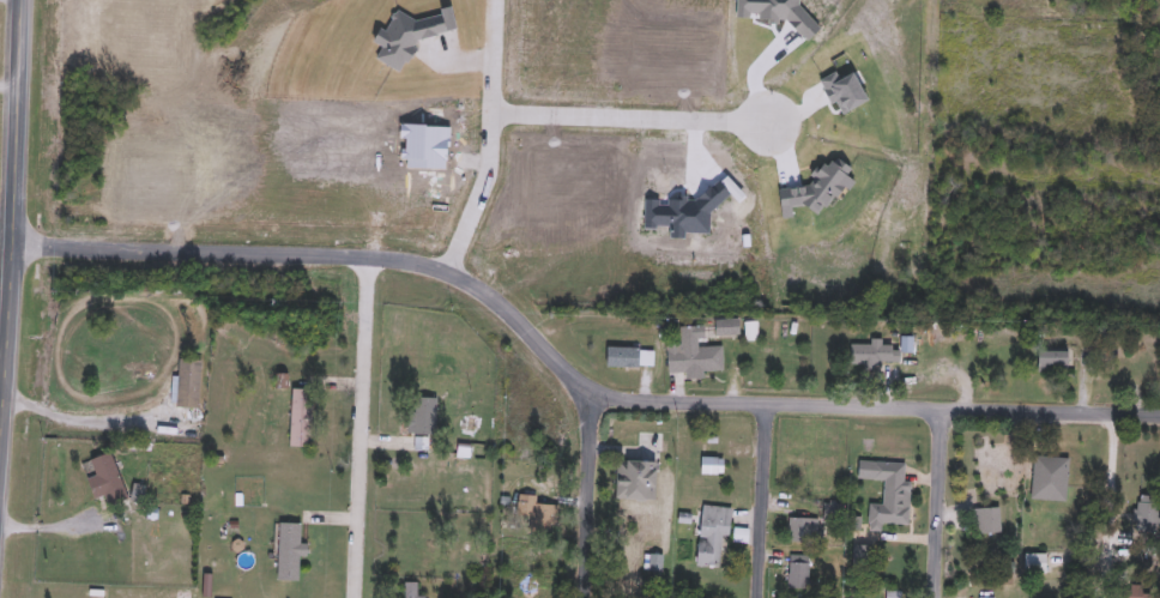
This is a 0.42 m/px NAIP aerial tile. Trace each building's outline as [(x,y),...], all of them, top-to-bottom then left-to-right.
[(741,334),(718,338),(714,324),(738,320),(741,334)] [(723,348),(724,374),(687,375),(687,374),(667,374),(666,346),(681,345),(679,327),(702,327),(703,349),(723,348)] [(883,339),(883,367),(850,367),(850,344),(870,344),(870,339),(883,339)] [(653,349),(653,368),(606,368),(606,349),(653,349)] [(1070,368),(1038,368),(1038,349),(1070,349),(1070,368)] [(199,410),(176,410),(176,361),(199,361),(199,410)] [(314,447),(290,447),(290,391),(314,391),(314,447)] [(407,398),(436,398),(436,434),(407,434),(407,398)] [(90,460),(113,453),(128,500),(108,507),(105,497),(95,501),(87,478),(95,477),(90,460)] [(1052,500),(1032,499),(1034,455),(1055,457),(1052,500)] [(701,473),(701,457),(725,457),(725,473),(701,473)] [(658,499),(616,499),(616,459),(658,459),(658,499)] [(883,508),(883,471),(906,471),(906,508),(883,508)] [(548,532),(532,530),(533,515),(516,514),(519,495),(552,499),(548,532)] [(1158,532),(1134,531),(1135,500),(1159,501),(1158,532)] [(824,517),(824,503),(842,503),(842,517),(824,517)] [(697,566),(702,505),(730,507),(726,568),(697,566)] [(981,532),(981,507),(1001,507),(1001,532),(981,532)] [(790,542),(790,517),(823,517),(822,542),(790,542)] [(278,580),(278,524),(302,524),(302,580),(278,580)] [(1025,573),(1025,551),(1049,551),(1049,573),(1025,573)] [(790,554),(809,554),(809,590),(790,590),(790,554)] [(661,569),(651,569),(650,555),(661,555),(661,569)] [(425,594),(425,597),(404,597),(405,580),(417,581),(416,594),(425,594)]
